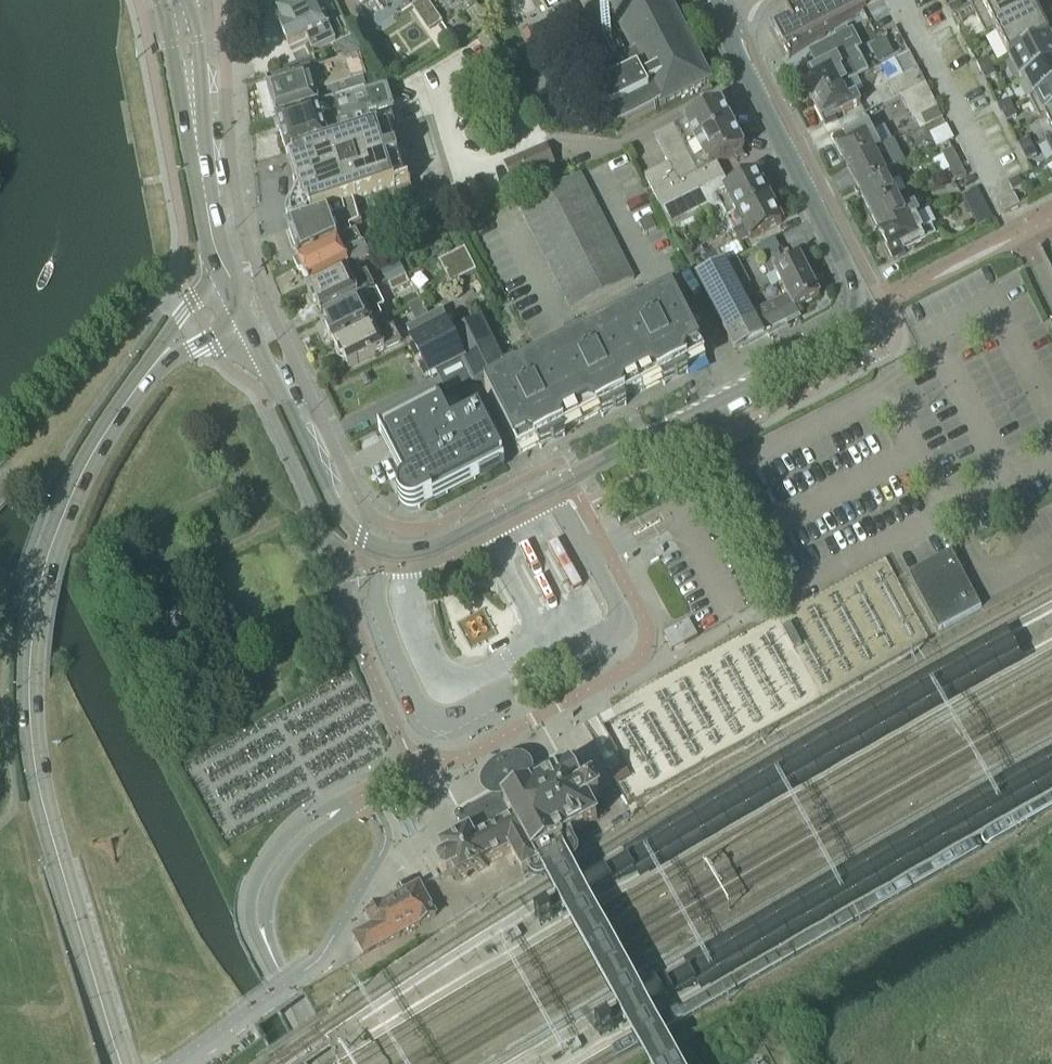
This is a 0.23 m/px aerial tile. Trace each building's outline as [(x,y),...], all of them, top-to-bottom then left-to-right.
[(329,27),(316,0),(294,0),(272,10),(280,30),(279,30),(286,42),(288,46),(305,38),(312,52),(335,40),(329,27)] [(414,8),(431,33),(443,25),(426,0),(425,0),(414,8)] [(710,85),(666,0),(609,0),(606,1),(627,42),(579,66),(613,132),(657,110),(656,109),(658,108),(660,112),(710,85)] [(785,13),(790,23),(774,31),(789,60),(790,59),(867,9),(866,8),(880,0),(811,0),(785,13)] [(957,15),(961,24),(975,17),(985,36),(1034,10),(1028,0),(986,0),(971,8),(963,12),(957,15)] [(958,3),(948,9),(952,17),(957,15),(963,12),(958,3)] [(562,33),(580,24),(569,4),(563,7),(563,8),(552,13),(562,33)] [(1034,10),(985,36),(994,32),(1008,59),(1048,38),(1034,10)] [(536,65),(549,59),(533,29),(520,36),(536,65)] [(816,70),(799,79),(812,103),(813,102),(842,88),(848,85),(847,84),(869,73),(862,59),(857,51),(862,49),(852,30),(848,32),(846,29),(833,35),(835,38),(807,53),(816,70)] [(294,78),(266,86),(277,121),(367,94),(364,81),(365,81),(360,66),(360,63),(355,46),(353,38),(333,47),(334,52),(336,57),(343,55),(345,63),(317,71),(315,64),(292,71),(294,78)] [(1008,59),(1011,63),(1020,82),(1051,66),(1051,46),(1048,38),(1008,59)] [(987,59),(976,64),(980,73),(991,67),(987,59)] [(1020,82),(1020,83),(1025,80),(1034,97),(1029,99),(1029,100),(1051,89),(1051,66),(1020,82)] [(991,67),(980,73),(984,81),(995,76),(991,67)] [(917,69),(886,86),(894,101),(901,98),(902,100),(927,87),(917,69)] [(913,121),(937,108),(927,87),(902,100),(913,121)] [(367,94),(277,121),(287,155),(294,153),(296,159),(355,139),(355,138),(354,134),(359,133),(357,123),(361,121),(363,127),(370,124),(369,119),(394,111),(387,88),(367,94)] [(842,88),(813,102),(825,125),(854,110),(861,106),(855,95),(848,99),(842,88)] [(1029,100),(1039,119),(1051,112),(1051,89),(1029,100)] [(1008,101),(997,106),(1002,115),(1012,109),(1008,101)] [(721,106),(718,108),(715,102),(708,106),(711,111),(655,140),(666,162),(732,128),(721,106)] [(1012,109),(1002,115),(1006,123),(1016,118),(1012,109)] [(1039,119),(1039,120),(1044,117),(1051,133),(1051,112),(1039,119)] [(297,162),(290,164),(306,214),(290,219),(292,225),(355,203),(355,201),(394,189),(410,185),(393,127),(377,132),(355,138),(355,139),(296,159),(297,162)] [(846,167),(880,149),(869,127),(835,145),(846,167)] [(929,136),(936,149),(953,140),(946,127),(929,136)] [(741,152),(744,151),(732,128),(666,162),(669,167),(645,180),(661,211),(723,179),(716,165),(734,156),(737,161),(744,158),(741,152)] [(1028,140),(1017,146),(1022,154),(1032,149),(1028,140)] [(880,149),(846,167),(858,191),(896,171),(906,166),(894,142),(880,149)] [(513,184),(553,167),(544,147),(504,164),(513,184)] [(1032,149),(1022,154),(1026,162),(1036,157),(1032,149)] [(952,150),(941,156),(949,171),(948,172),(949,174),(961,168),(952,150)] [(961,168),(949,174),(954,183),(966,177),(961,168)] [(892,185),(901,181),(896,171),(858,191),(870,214),(899,199),(892,185)] [(572,312),(634,281),(580,175),(518,207),(572,312)] [(727,223),(769,200),(756,175),(728,190),(723,179),(661,211),(672,233),(719,209),(727,223)] [(1018,179),(1008,184),(1012,193),(1023,188),(1018,179)] [(984,204),(976,190),(962,197),(969,212),(984,204)] [(1004,214),(1019,206),(1014,196),(998,204),(1004,214)] [(915,208),(906,213),(899,199),(870,214),(881,235),(882,236),(916,219),(919,217),(915,208)] [(750,240),(781,224),(769,200),(727,223),(738,245),(750,239),(750,240)] [(292,235),(288,237),(294,254),(298,252),(301,261),(352,236),(350,230),(361,224),(355,203),(292,225),(288,226),(292,235)] [(412,238),(424,232),(416,216),(404,221),(412,238)] [(881,235),(880,236),(892,260),(935,238),(931,229),(923,233),(916,219),(882,236),(881,235)] [(644,238),(657,232),(651,220),(639,226),(644,238)] [(301,261),(297,263),(309,289),(356,267),(369,261),(364,248),(356,233),(352,236),(301,261)] [(781,252),(762,262),(768,275),(773,273),(786,297),(793,311),(795,310),(820,297),(799,258),(788,265),(781,252)] [(691,265),(689,266),(690,267),(696,279),(722,265),(716,253),(691,265)] [(722,265),(696,279),(720,324),(736,353),(765,337),(764,335),(784,325),(799,317),(795,310),(793,311),(786,297),(753,313),(737,284),(726,263),(722,265)] [(399,264),(381,272),(387,286),(388,286),(406,277),(399,264)] [(309,290),(307,296),(311,304),(316,305),(320,316),(375,290),(366,273),(361,276),(356,267),(309,289),(309,290)] [(406,277),(388,286),(392,294),(410,286),(406,277)] [(337,344),(383,321),(379,312),(385,309),(377,294),(325,319),(329,329),(328,334),(331,342),(336,343),(337,344)] [(505,379),(485,389),(499,416),(519,455),(538,445),(540,449),(553,444),(564,436),(562,432),(600,413),(602,418),(615,413),(627,405),(624,401),(661,382),(664,386),(677,381),(688,373),(686,369),(705,359),(672,294),(528,367),(525,362),(503,373),(505,379)] [(421,301),(407,307),(416,325),(429,318),(421,301)] [(506,369),(481,320),(453,334),(442,312),(429,318),(416,325),(407,330),(413,343),(412,343),(429,378),(461,362),(473,386),(506,369)] [(349,368),(401,343),(393,329),(388,331),(383,321),(337,344),(337,345),(335,350),(339,358),(344,359),(349,368)] [(479,416),(451,431),(437,403),(379,433),(405,485),(404,486),(402,487),(401,489),(399,491),(399,493),(398,495),(398,497),(398,499),(398,500),(398,501),(399,503),(400,505),(401,507),(403,508),(405,510),(407,511),(408,511),(410,511),(412,511),(414,511),(416,511),(418,510),(505,465),(479,416)] [(937,632),(981,608),(951,553),(907,577),(937,632)] [(627,806),(814,702),(817,690),(797,655),(804,651),(789,625),(783,629),(776,616),(689,664),(611,707),(618,720),(602,729),(621,763),(624,769),(611,776),(627,806)] [(688,621),(662,635),(671,652),(697,638),(688,621)] [(437,865),(443,876),(444,878),(453,873),(458,883),(511,855),(522,876),(535,869),(539,867),(544,864),(548,861),(554,858),(558,856),(563,853),(558,842),(597,821),(587,804),(600,797),(590,777),(579,783),(571,768),(530,790),(518,769),(514,761),(512,764),(509,766),(505,769),(503,771),(500,772),(496,774),(492,775),(488,776),(492,784),(499,797),(462,817),(462,816),(461,816),(460,815),(459,815),(458,816),(457,816),(457,817),(456,817),(456,818),(456,819),(456,820),(457,821),(458,822),(459,822),(460,822),(461,822),(468,835),(440,850),(445,860),(437,865)] [(535,869),(555,907),(561,917),(616,1018),(621,1028),(635,1054),(641,1063),(678,1063),(663,1037),(563,853),(558,856),(554,858),(548,861),(544,864),(539,867),(535,869)] [(363,956),(436,917),(419,886),(365,915),(372,927),(353,937),(363,956)] [(538,917),(543,926),(561,917),(555,907),(538,917)] [(599,1027),(604,1037),(621,1028),(616,1018),(599,1027)]
